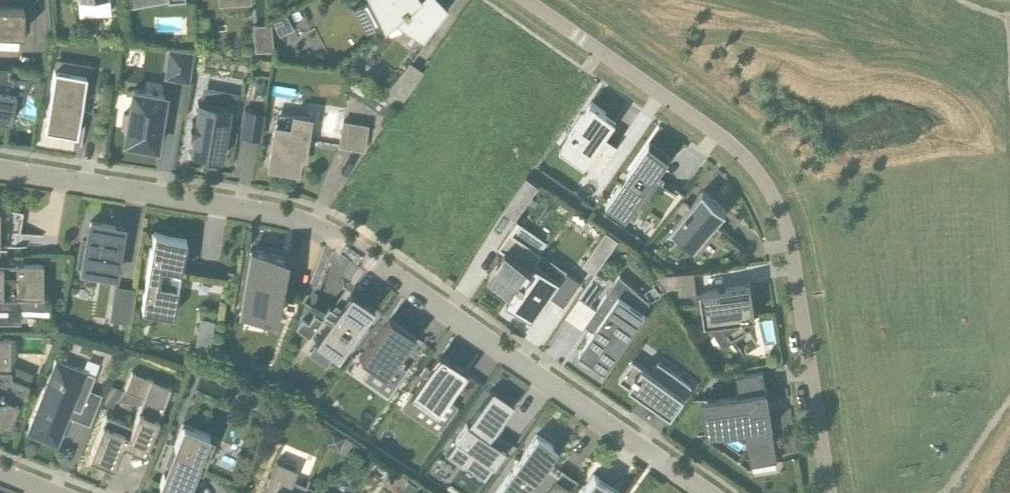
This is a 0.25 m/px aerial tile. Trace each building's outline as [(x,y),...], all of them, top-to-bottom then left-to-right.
[(411,0),(370,0),(384,25),(393,17),(411,0)] [(393,17),(423,39),(448,6),(442,0),(411,0),(393,17)] [(24,5),(0,4),(0,45),(18,46),(19,31),(23,32),(24,5)] [(280,35),(294,28),(287,14),(273,21),(280,35)] [(257,50),(272,48),(270,24),(254,26),(257,50)] [(189,81),(194,50),(170,47),(164,77),(189,81)] [(398,108),(423,71),(408,60),(382,98),(398,108)] [(12,120),(16,93),(13,92),(16,76),(11,76),(11,67),(0,67),(0,119),(12,120)] [(80,110),(102,113),(106,86),(85,83),(86,74),(55,69),(45,128),(77,133),(80,110)] [(157,146),(165,94),(133,89),(125,141),(157,146)] [(235,108),(237,93),(222,91),(220,105),(199,101),(195,120),(193,120),(191,132),(193,133),(190,152),(207,154),(207,158),(219,160),(220,156),(222,157),(230,108),(235,108)] [(617,146),(604,137),(617,119),(592,102),(561,148),(573,156),(582,143),(607,160),(617,146)] [(260,138),(265,110),(245,107),(240,135),(260,138)] [(303,153),(309,116),(293,113),(291,126),(275,124),(269,164),(297,169),(299,153),(303,153)] [(364,149),(367,125),(344,121),(340,145),(364,149)] [(650,142),(607,205),(627,219),(671,156),(650,142)] [(540,185),(527,177),(503,210),(516,219),(517,218),(540,185)] [(696,249),(728,210),(704,190),(672,229),(696,249)] [(23,211),(0,207),(0,246),(26,246),(26,245),(19,245),(21,233),(43,236),(44,235),(20,231),(23,211)] [(521,221),(517,218),(516,219),(517,220),(499,246),(505,251),(489,274),(514,291),(515,292),(535,262),(536,263),(543,253),(513,232),(521,221)] [(115,274),(121,238),(114,236),(116,225),(91,221),(88,241),(83,240),(79,265),(83,265),(83,269),(115,274)] [(174,314),(183,254),(178,254),(180,241),(156,237),(156,232),(154,231),(142,309),(174,314)] [(583,264),(584,265),(596,273),(619,239),(607,231),(583,264)] [(281,314),(283,302),(277,301),(284,254),(251,249),(241,313),(274,318),(275,313),(281,314)] [(536,263),(535,262),(515,292),(514,291),(507,301),(534,319),(560,281),(569,287),(584,265),(583,264),(569,285),(536,263)] [(43,263),(0,263),(0,306),(19,306),(18,297),(43,296),(43,263)] [(668,298),(698,293),(694,272),(655,278),(668,298)] [(605,283),(594,275),(579,297),(590,304),(605,283)] [(748,328),(742,318),(755,316),(751,284),(701,291),(706,323),(722,321),(732,338),(748,328)] [(127,321),(132,289),(117,287),(111,318),(127,321)] [(602,320),(580,351),(606,370),(646,312),(611,288),(593,314),(602,320)] [(374,307),(351,291),(337,311),(332,307),(329,306),(324,313),(327,315),(332,318),(329,323),(315,341),(338,358),(374,307)] [(215,315),(200,313),(195,340),(210,343),(215,315)] [(297,328),(309,337),(323,319),(316,314),(309,323),(303,319),(297,328)] [(411,341),(414,337),(422,342),(423,341),(393,319),(392,319),(389,317),(360,358),(387,376),(411,341)] [(12,339),(0,339),(0,421),(10,425),(18,402),(21,404),(29,383),(12,377),(12,339)] [(466,370),(440,352),(410,394),(437,412),(466,370)] [(89,424),(102,393),(90,388),(95,375),(57,359),(27,432),(57,444),(68,416),(89,424)] [(633,359),(620,379),(644,396),(646,392),(673,411),(672,413),(670,412),(669,413),(672,415),(693,385),(659,362),(652,372),(633,359)] [(752,465),(778,461),(767,389),(764,369),(737,373),(740,393),(703,399),(708,435),(746,429),(752,465)] [(145,453),(172,387),(132,371),(125,389),(144,397),(133,425),(106,415),(89,457),(112,466),(116,457),(117,458),(123,444),(145,453)] [(112,385),(108,393),(117,397),(120,388),(112,385)] [(500,473),(518,448),(495,431),(514,404),(493,389),(468,425),(467,425),(455,441),(456,442),(447,455),(463,466),(473,453),(500,473)] [(215,439),(209,437),(210,434),(183,423),(159,484),(181,492),(187,492),(186,492),(193,473),(191,473),(193,467),(203,470),(215,439)] [(536,478),(548,460),(545,458),(553,446),(537,434),(496,492),(526,492),(527,492),(528,492),(571,492),(579,482),(577,481),(552,462),(539,480),(536,478)] [(305,489),(310,478),(309,478),(304,488),(292,483),(298,469),(278,461),(283,450),(281,449),(263,492),(304,492),(305,489)] [(620,492),(594,474),(581,492),(620,492)] [(408,479),(404,486),(412,492),(417,485),(408,479)]
